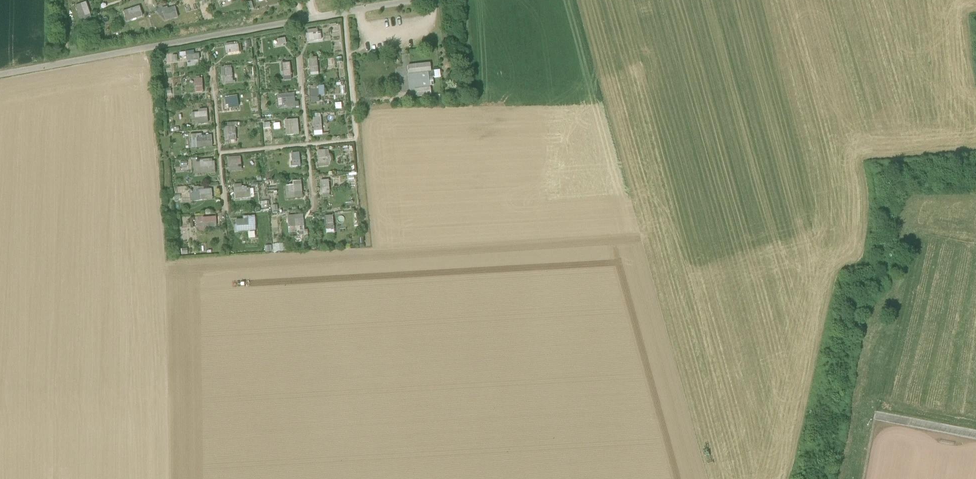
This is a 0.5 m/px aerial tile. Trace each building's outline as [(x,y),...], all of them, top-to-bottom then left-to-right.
[(86,1),(74,5),(80,21),(91,18),(86,1)] [(126,21),(143,16),(140,5),(123,10),(126,21)] [(175,5),(160,8),(162,20),(177,18),(175,5)] [(321,29),(306,30),(307,41),(322,40),(321,29)] [(226,54),(239,51),(237,43),(224,46),(226,54)] [(200,61),(199,51),(185,52),(186,62),(200,61)] [(317,57),(308,57),(309,75),(318,75),(317,57)] [(282,62),(282,79),(292,79),(291,62),(282,62)] [(408,66),(409,74),(428,72),(431,71),(430,64),(408,66)] [(232,65),(220,66),(221,84),(233,83),(232,65)] [(430,88),(430,86),(429,81),(429,78),(428,72),(409,74),(411,90),(415,89),(430,88)] [(193,78),(194,92),(202,92),(202,78),(193,78)] [(321,102),(321,86),(310,86),(310,102),(321,102)] [(415,89),(416,95),(416,97),(431,95),(430,88),(415,89)] [(300,108),(300,101),(294,101),(294,93),(277,93),(278,108),(300,108)] [(238,104),(237,96),(223,97),(224,104),(238,104)] [(191,111),(192,124),(208,123),(207,110),(191,111)] [(312,117),(313,135),(322,135),(321,116),(312,117)] [(298,118),(284,119),(285,135),(299,134),(298,118)] [(227,140),(236,140),(236,122),(227,122),(227,140)] [(211,134),(190,135),(191,148),(212,147),(211,134)] [(317,149),(318,166),(328,166),(327,149),(317,149)] [(291,166),(300,166),(299,152),(290,152),(291,166)] [(228,171),(241,170),(240,156),(227,157),(228,171)] [(192,160),(192,174),(215,173),(214,160),(192,160)] [(321,180),(322,198),(330,197),(329,179),(321,180)] [(302,197),(301,180),(292,181),(292,185),(285,185),(285,198),(302,197)] [(241,183),(232,185),(234,199),(253,196),(252,187),(242,189),(241,183)] [(212,199),(211,188),(203,189),(203,186),(190,186),(191,200),(212,199)] [(304,232),(303,214),(287,215),(288,233),(304,232)] [(243,216),(243,219),(234,219),(234,231),(255,230),(254,215),(243,216)] [(332,215),(324,215),(324,230),(333,230),(332,215)] [(216,228),(215,216),(195,217),(195,229),(216,228)]
